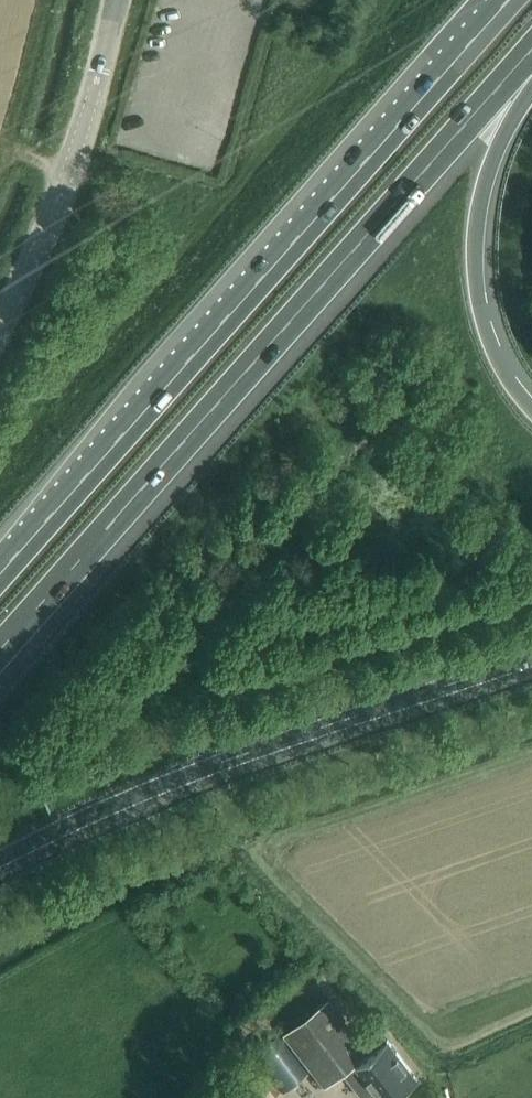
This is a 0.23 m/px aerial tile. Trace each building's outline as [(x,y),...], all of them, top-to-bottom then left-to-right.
[(344,1069),(370,1048),(329,996),(286,1029),(327,1082),(344,1069)] [(281,1086),(304,1069),(278,1033),(255,1049),(281,1086)] [(361,1090),(370,1082),(371,1084),(383,1097),(388,1097),(416,1075),(384,1036),(370,1048),(344,1069),(361,1090)]
